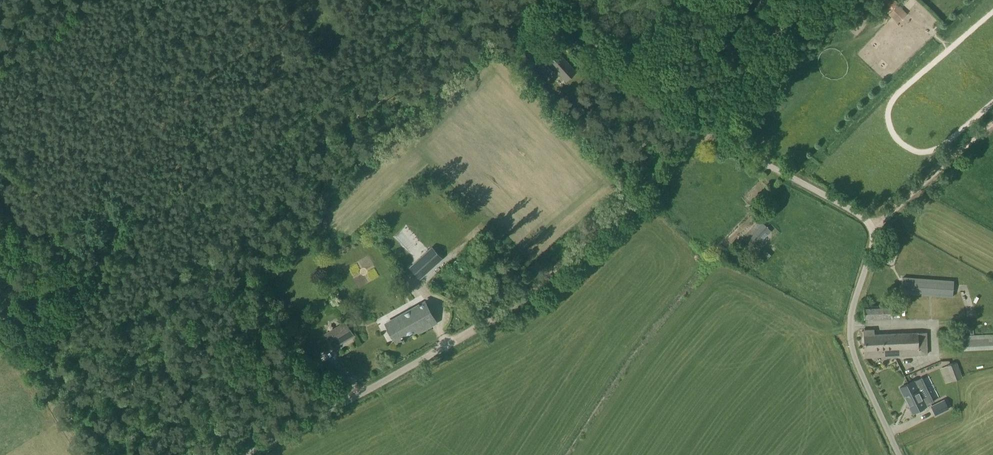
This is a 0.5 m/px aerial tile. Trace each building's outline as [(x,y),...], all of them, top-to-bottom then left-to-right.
[(853,3),(864,13),(873,3),(870,0),(855,0),(853,3)] [(877,0),(888,11),(898,2),(896,0),(877,0)] [(548,62),(566,82),(577,72),(559,52),(548,62)] [(753,249),(771,230),(759,219),(742,238),(753,249)] [(889,248),(886,256),(892,258),(895,250),(894,250),(895,247),(891,246),(890,249),(889,248)] [(426,257),(419,263),(417,261),(410,267),(420,278),(442,258),(432,247),(424,255),(426,257)] [(954,281),(902,277),(901,292),(953,296),(954,281)] [(425,302),(386,324),(396,340),(396,341),(401,338),(403,340),(405,339),(404,337),(429,323),(425,316),(431,313),(429,311),(425,302)] [(900,316),(899,306),(892,307),(892,305),(863,306),(864,319),(892,317),(900,316)] [(346,320),(324,333),(333,348),(355,335),(346,320)] [(874,329),(864,329),(865,357),(927,355),(926,332),(874,334),(874,329)] [(992,347),(992,335),(964,337),(964,348),(992,347)] [(952,382),(961,378),(956,363),(946,367),(952,382)] [(900,387),(912,412),(926,406),(914,381),(900,387)] [(936,415),(948,409),(944,400),(931,406),(936,415)]
